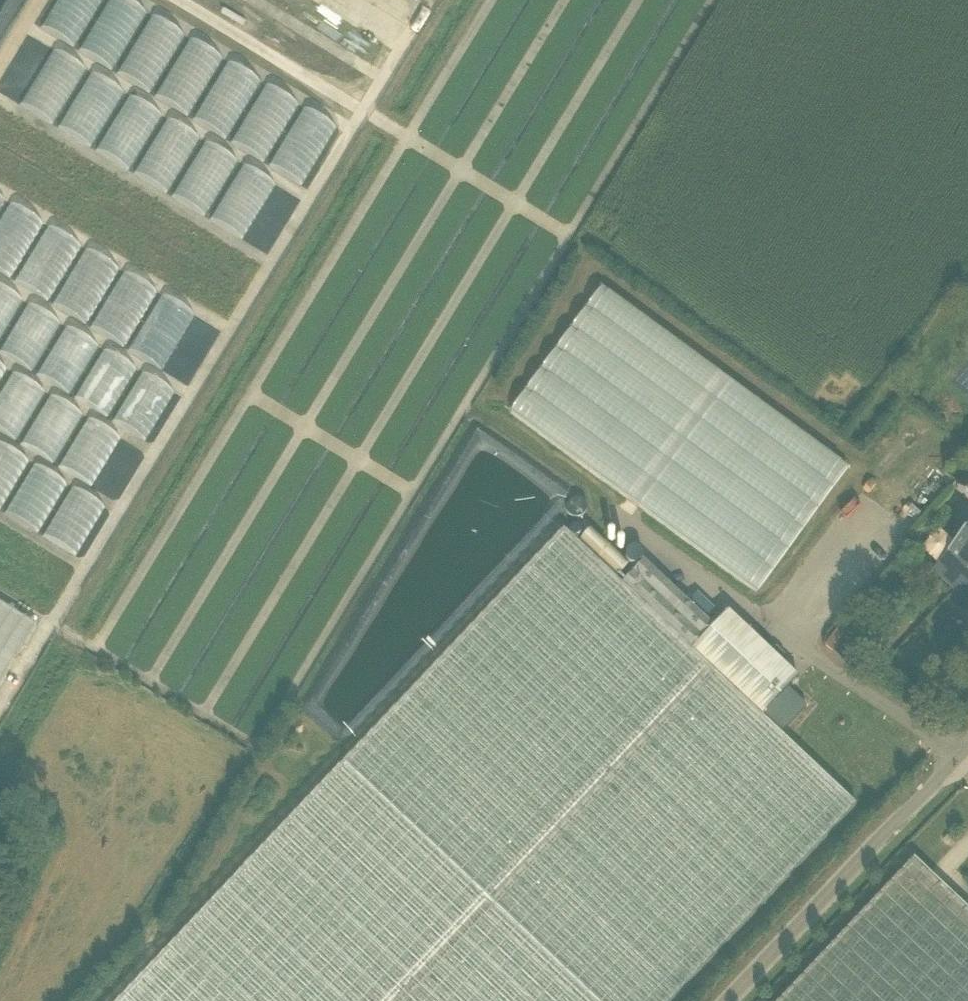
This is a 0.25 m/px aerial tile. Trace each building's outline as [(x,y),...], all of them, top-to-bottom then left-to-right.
[(55,8),(43,24),(68,42),(77,30),(66,21),(68,18),(55,8)] [(105,29),(90,53),(106,63),(121,39),(105,29)] [(131,45),(119,75),(153,89),(165,59),(131,45)] [(185,111),(202,75),(181,65),(177,74),(171,71),(158,98),(185,111)] [(227,85),(227,102),(202,101),(201,129),(235,130),(236,96),(237,96),(237,85),(227,85)] [(263,155),(269,138),(259,134),(265,118),(247,112),(235,145),(263,155)] [(281,145),(270,166),(303,184),(333,128),(316,118),(297,153),(281,145)] [(182,181),(174,194),(242,237),(263,202),(248,192),(240,205),(223,194),(218,202),(182,181)] [(757,595),(849,472),(603,289),(511,415),(757,595)] [(144,440),(173,394),(157,383),(137,414),(124,405),(114,420),(144,440)] [(763,718),(693,652),(622,587),(565,533),(344,765),(170,949),(122,1000),(673,1000),(857,806),(763,718)] [(934,569),(967,602),(967,534),(934,569)] [(693,652),(715,629),(644,562),(630,577),(622,587),(693,652)] [(0,603),(0,684),(36,625),(0,603)] [(693,652),(763,718),(799,680),(728,614),(715,629),(693,652)] [(915,861),(782,1000),(967,1000),(967,911),(915,861)]
